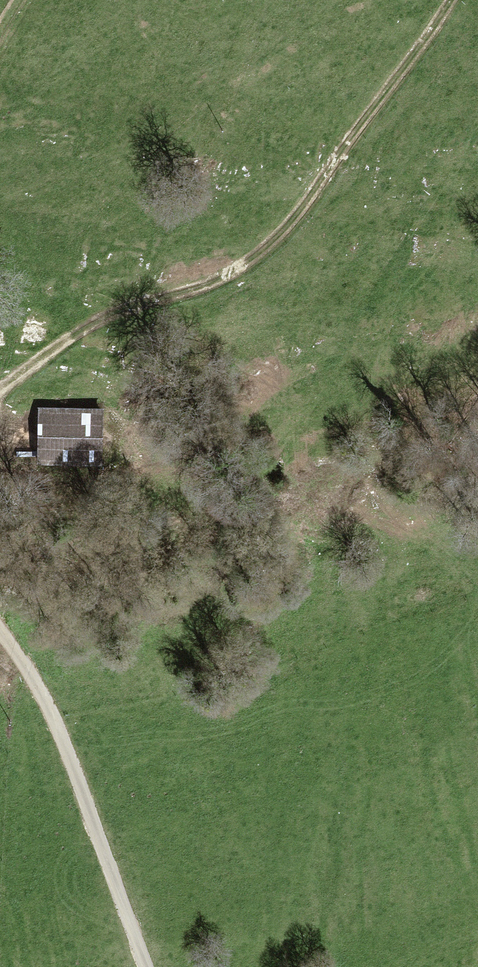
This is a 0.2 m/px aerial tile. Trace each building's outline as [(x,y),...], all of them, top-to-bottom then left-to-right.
[(100,413),(41,413),(41,465),(100,465),(100,413)]
